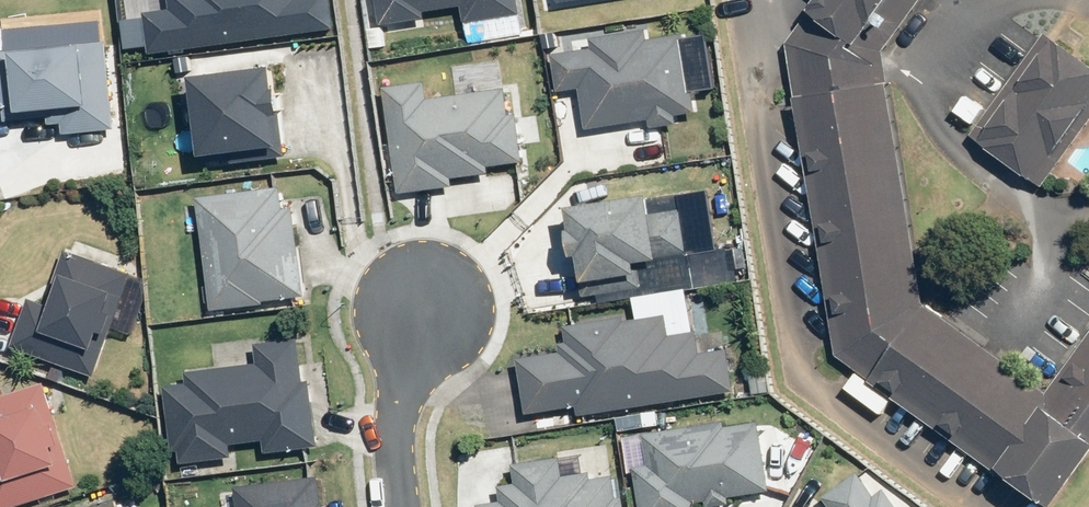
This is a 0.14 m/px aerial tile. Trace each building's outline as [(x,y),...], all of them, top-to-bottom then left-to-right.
[(153,44),(337,20),(334,0),(175,0),(176,4),(148,8),(153,44)] [(431,13),(470,7),(472,19),(524,12),(522,0),(383,0),(386,23),(432,19),(431,13)] [(758,17),(819,317),(1047,478),(1088,419),(1088,281),(1036,355),(916,269),(875,22),(891,0),(771,0),(758,17)] [(586,85),(593,131),(700,114),(693,71),(687,32),(655,37),(653,24),(597,32),(599,46),(581,48),(581,50),(560,53),(566,89),(586,85)] [(1054,31),(980,132),(1053,185),(1088,135),(1088,56),(1054,31)] [(13,122),(62,116),(65,136),(123,128),(121,107),(111,35),(3,49),(13,122)] [(210,69),(216,150),(292,144),(286,63),(210,69)] [(513,87),(454,93),(452,77),(399,83),(411,190),(463,184),(461,172),(522,166),(513,87)] [(292,187),(207,194),(217,310),(302,303),(301,293),(308,292),(301,204),(294,205),(292,187)] [(642,195),(581,201),(591,293),(652,287),(649,256),(694,251),(687,190),(642,195)] [(69,249),(52,300),(34,294),(16,348),(34,354),(101,376),(136,271),(69,249)] [(534,422),(741,390),(734,347),(705,351),(694,286),(639,294),(642,312),(566,324),(570,349),(523,356),(534,422)] [(178,448),(187,447),(188,460),(236,455),(235,446),(266,443),(267,452),(320,446),(308,337),(252,343),(254,363),(180,371),(182,381),(171,382),(178,448)] [(84,486),(68,435),(51,381),(0,397),(0,506),(15,506),(84,486)] [(650,430),(655,462),(642,465),(649,506),(744,506),(779,501),(770,446),(764,411),(650,430)] [(509,467),(515,498),(483,504),(483,506),(629,506),(624,480),(602,484),(596,452),(509,467)] [(896,491),(886,497),(869,470),(829,495),(836,506),(906,506),(896,491)] [(244,482),(246,506),(326,506),(324,477),(244,482)] [(122,497),(93,506),(125,506),(122,497)]
